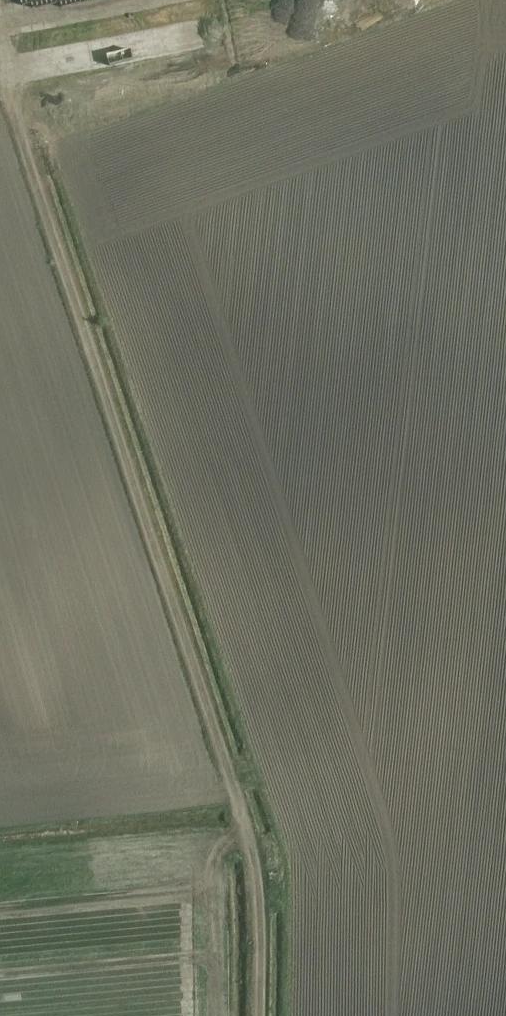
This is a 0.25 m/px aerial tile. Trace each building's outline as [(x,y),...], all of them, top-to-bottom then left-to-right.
[(304,5),(303,0),(280,0),(279,0),(281,9),(304,5)] [(77,127),(102,122),(100,114),(76,118),(77,127)]
